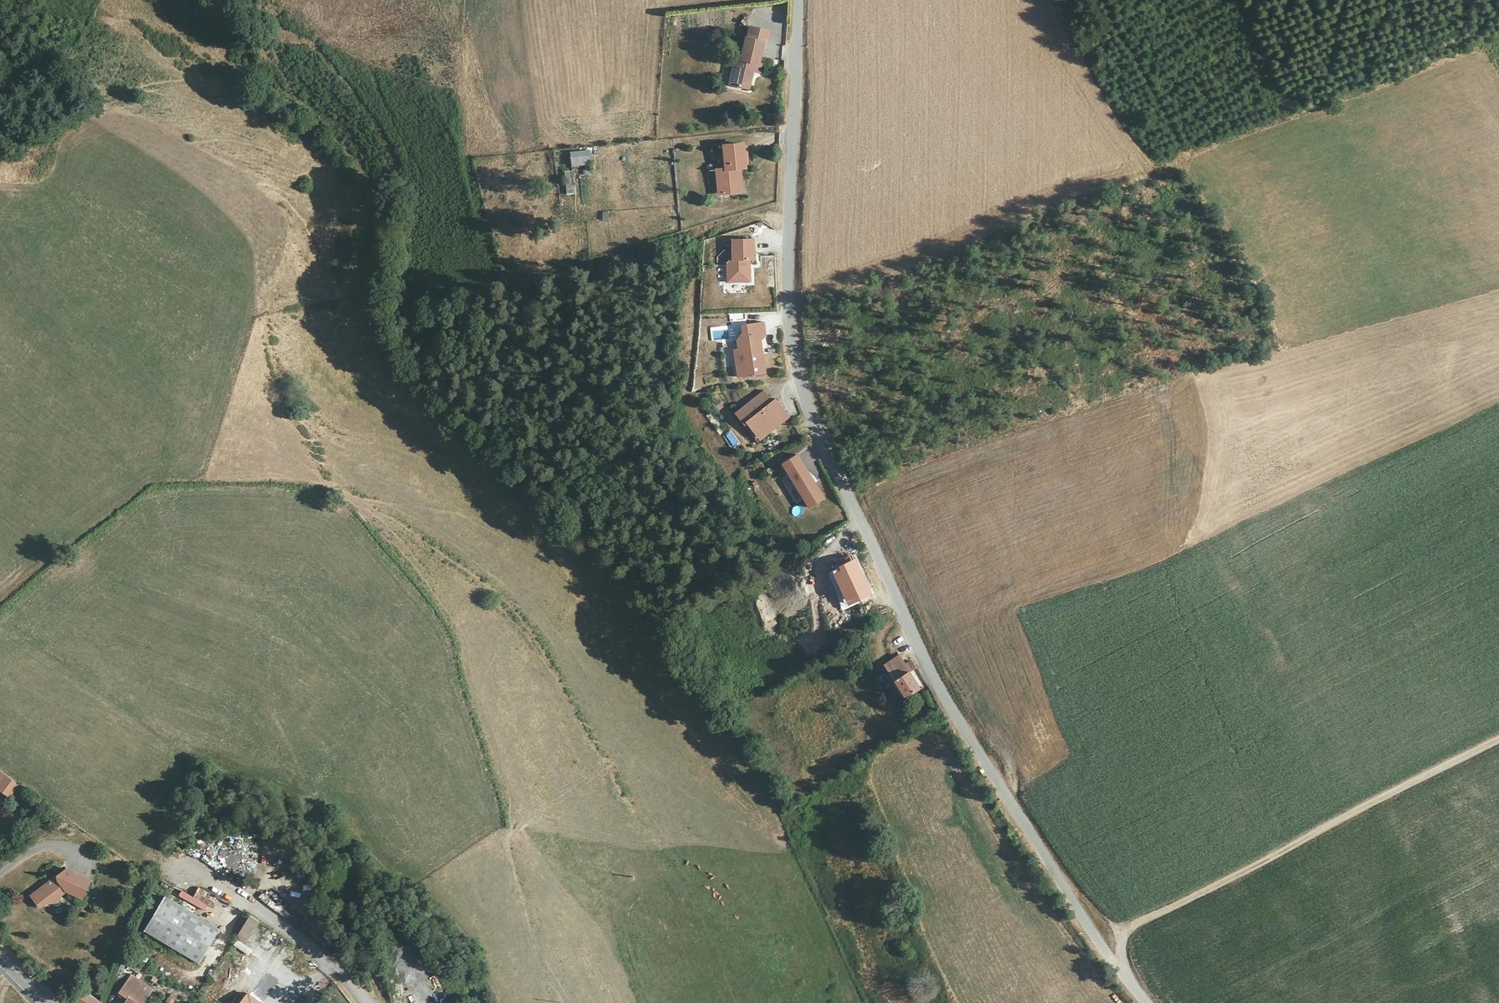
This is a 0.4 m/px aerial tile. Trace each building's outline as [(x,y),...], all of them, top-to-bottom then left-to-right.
[(750,32),(748,43),(763,46),(766,47),(768,35),(750,32)] [(763,46),(748,43),(744,42),(741,63),(734,61),(728,93),(752,98),(755,80),(762,81),(764,69),(758,68),(763,46)] [(745,144),(723,146),(725,168),(715,169),(717,196),(747,194),(743,171),(748,170),(747,166),(750,164),(749,160),(753,160),(753,156),(745,150),(745,144)] [(572,167),(591,166),(590,151),(571,152),(572,167)] [(565,193),(574,193),(574,170),(565,171),(565,193)] [(759,234),(759,251),(768,251),(767,234),(759,234)] [(726,264),(727,283),(752,282),(751,263),(756,263),(754,239),(731,240),(731,259),(726,264)] [(733,350),(737,379),(767,374),(761,338),(766,337),(764,322),(741,326),(742,333),(737,341),(738,350),(733,350)] [(765,390),(734,414),(759,443),(791,418),(776,398),(772,400),(765,390)] [(731,447),(738,443),(733,431),(725,434),(731,447)] [(799,453),(780,466),(809,510),(826,499),(799,453)] [(920,676),(915,666),(910,668),(905,659),(889,668),(907,700),(922,692),(915,681),(920,676)] [(0,783),(0,790),(10,797),(19,783),(6,774),(0,783)] [(69,864),(34,893),(44,905),(51,900),(64,899),(64,891),(69,886),(87,893),(93,874),(69,864)] [(214,905),(216,892),(197,888),(195,900),(214,905)] [(221,928),(166,896),(146,930),(201,963),(221,928)] [(259,920),(251,915),(238,935),(246,941),(259,920)] [(144,966),(125,955),(123,961),(140,972),(144,966)] [(133,975),(121,993),(129,999),(126,1002),(144,1002),(154,989),(133,975)] [(83,989),(73,1000),(77,1002),(105,1002),(83,989)] [(249,994),(242,1002),(261,1002),(249,994)]
